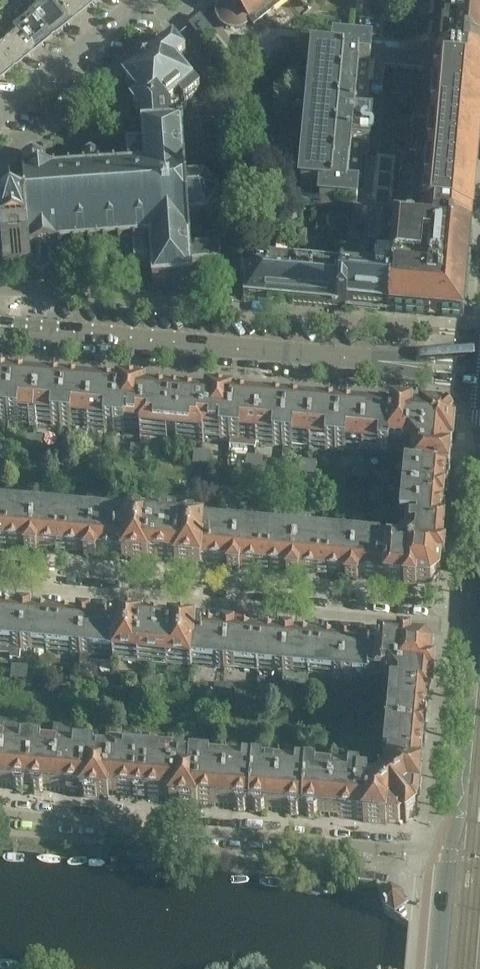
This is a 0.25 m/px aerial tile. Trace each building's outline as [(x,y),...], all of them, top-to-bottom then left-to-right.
[(19,0),(0,0),(0,51),(36,22),(19,0)] [(36,22),(63,0),(19,0),(36,22)] [(219,4),(221,7),(221,8),(220,9),(221,11),(221,13),(222,15),(222,17),(223,18),(224,20),(227,21),(230,23),(231,24),(234,24),(236,24),(238,24),(242,22),(246,21),(251,27),(284,0),(224,0),(219,4)] [(370,44),(349,42),(349,46),(387,50),(387,52),(396,52),(479,61),(479,0),(450,0),(447,40),(446,50),(370,44)] [(201,18),(200,18),(190,26),(190,27),(204,44),(215,35),(201,18)] [(142,117),(142,123),(178,121),(178,118),(187,111),(188,107),(185,104),(201,92),(177,63),(186,55),(174,40),(165,47),(164,46),(123,80),(138,98),(130,104),(142,117)] [(364,143),(366,116),(353,115),(358,62),(373,64),(379,65),(378,74),(373,74),(373,82),(372,97),(384,98),(385,83),(387,52),(387,50),(349,46),(334,45),(333,58),(314,57),(302,190),(322,192),(320,206),(359,210),(365,210),(365,209),(375,210),(376,196),(377,180),(377,178),(365,177),(364,185),(369,185),(368,196),(347,193),(351,142),(364,143)] [(479,136),(479,61),(396,52),(394,67),(434,70),(430,124),(414,122),(411,156),(427,158),(422,211),(397,209),(397,212),(396,223),(471,230),(472,230),(479,136)] [(178,128),(178,121),(142,123),(144,149),(128,151),(128,162),(116,163),(115,157),(100,158),(100,157),(91,152),(83,158),(83,159),(68,160),(69,166),(56,167),(55,161),(45,162),(45,159),(34,152),(23,161),(24,179),(18,180),(11,186),(11,191),(11,195),(12,206),(11,206),(12,231),(13,231),(14,241),(3,242),(2,242),(2,243),(4,269),(4,270),(5,270),(30,269),(31,274),(42,280),(53,272),(53,270),(63,269),(62,263),(75,262),(76,268),(90,267),(90,268),(99,273),(108,267),(108,266),(123,265),(122,259),(135,258),(136,269),(152,268),(153,287),(166,286),(166,287),(174,292),(181,286),(181,285),(194,284),(192,266),(222,263),(220,240),(210,241),(208,224),(221,204),(206,185),(205,169),(215,168),(214,145),(203,145),(202,126),(178,128)] [(377,178),(378,164),(366,163),(365,177),(377,178)] [(387,197),(388,181),(377,180),(376,196),(387,197)] [(386,211),(387,197),(376,196),(375,210),(386,211)] [(388,311),(396,223),(397,212),(386,211),(375,210),(365,209),(365,210),(360,257),(381,259),(380,276),(249,264),(246,299),(388,311)] [(463,318),(471,230),(396,223),(388,311),(463,318)] [(12,381),(10,381),(7,378),(1,377),(0,378),(0,422),(9,422),(12,381)] [(36,420),(39,384),(27,383),(25,379),(18,379),(15,381),(12,381),(9,422),(19,423),(20,419),(36,420)] [(62,427),(65,386),(63,386),(60,382),(54,382),(50,385),(39,384),(36,420),(52,422),(51,426),(62,427)] [(88,425),(92,388),(80,387),(77,384),(71,383),(68,386),(65,386),(62,427),(72,428),(72,424),(88,425)] [(141,430),(145,395),(146,390),(135,389),(135,386),(122,385),(122,388),(118,388),(118,391),(114,432),(125,433),(125,428),(141,430)] [(114,432),(118,391),(92,388),(88,425),(104,427),(104,431),(114,432)] [(230,442),(234,401),(235,398),(232,398),(232,395),(218,394),(218,397),(207,396),(206,401),(207,401),(204,435),(220,437),(220,441),(230,442)] [(206,401),(145,395),(141,430),(141,434),(203,440),(204,435),(207,401),(206,401)] [(257,440),(260,403),(234,401),(230,442),(240,443),(241,439),(257,440)] [(283,447),(287,406),(284,406),(281,402),(275,402),(272,405),(260,403),(257,440),(273,442),(273,446),(283,447)] [(310,445),(313,408),(302,407),(299,404),(293,403),(289,406),(287,406),(283,447),(293,448),(294,444),(310,445)] [(336,452),(340,411),(337,410),(334,407),(328,406),(325,409),(313,408),(310,445),(326,446),(325,451),(336,452)] [(363,450),(366,413),(354,412),(352,409),(346,408),(342,411),(340,411),(336,452),(346,453),(347,448),(363,450)] [(413,453),(448,423),(450,422),(447,417),(445,419),(443,417),(423,415),(423,416),(413,416),(413,414),(392,412),(392,415),(389,445),(407,446),(413,453)] [(389,445),(392,415),(366,413),(363,450),(379,451),(378,456),(388,457),(389,445)] [(449,460),(450,450),(452,450),(454,430),(452,428),(454,426),(450,422),(448,423),(413,453),(418,460),(417,476),(446,478),(449,478),(451,460),(449,460)] [(33,449),(34,436),(26,435),(25,448),(33,449)] [(41,450),(43,437),(34,436),(33,449),(41,450)] [(86,454),(87,441),(79,440),(77,453),(86,454)] [(94,454),(95,442),(87,441),(86,454),(94,454)] [(139,458),(140,446),(132,445),(131,458),(139,458)] [(147,459),(148,446),(140,446),(139,458),(147,459)] [(201,464),(202,451),(194,450),(193,463),(201,464)] [(210,465),(211,452),(202,451),(201,464),(210,465)] [(254,469),(256,456),(247,455),(246,468),(254,469)] [(263,469),(264,457),(256,456),(254,469),(263,469)] [(307,473),(308,461),(300,460),(299,473),(307,473)] [(316,474),(317,461),(308,461),(307,473),(316,474)] [(360,478),(361,465),(353,465),(352,477),(360,478)] [(368,479),(370,466),(361,465),(360,478),(368,479)] [(378,482),(388,474),(383,467),(373,476),(378,482)] [(384,489),(393,480),(388,474),(378,482),(384,489)] [(448,490),(449,484),(446,480),(446,478),(417,476),(409,475),(408,481),(403,481),(402,499),(444,502),(445,493),(448,490)] [(36,500),(37,487),(29,486),(27,499),(36,500)] [(44,500),(45,488),(37,487),(36,500),(44,500)] [(384,497),(385,489),(384,489),(372,487),(371,496),(384,497)] [(95,505),(96,492),(87,491),(86,504),(95,505)] [(103,506),(104,493),(96,492),(95,505),(103,506)] [(383,505),(384,497),(371,496),(370,504),(383,505)] [(166,511),(168,499),(159,498),(158,511),(166,511)] [(175,512),(176,499),(168,499),(166,511),(175,512)] [(445,522),(446,516),(443,512),(444,502),(402,499),(400,516),(405,517),(404,523),(407,524),(407,531),(426,533),(427,525),(442,527),(442,524),(445,522)] [(238,518),(239,505),(231,504),(230,517),(238,518)] [(247,519),(248,506),(239,505),(238,518),(247,519)] [(387,516),(379,506),(373,511),(381,521),(387,516)] [(297,523),(298,510),(290,510),(289,522),(297,523)] [(306,524),(307,511),(298,510),(297,523),(306,524)] [(59,534),(60,519),(44,518),(45,513),(35,512),(24,511),(24,516),(8,514),(7,530),(3,529),(2,545),(26,547),(25,551),(37,552),(37,548),(61,550),(62,535),(59,534)] [(381,521),(373,511),(366,517),(374,526),(381,521)] [(8,514),(0,514),(0,545),(2,545),(3,529),(7,530),(8,514)] [(356,529),(357,516),(349,515),(348,528),(356,529)] [(364,529),(366,517),(357,516),(356,529),(364,529)] [(123,556),(125,525),(103,523),(104,519),(83,517),(83,521),(60,519),(59,534),(62,535),(61,550),(85,552),(84,556),(96,557),(96,553),(123,556)] [(202,563),(204,532),(205,530),(126,522),(125,525),(123,556),(126,560),(148,562),(149,559),(175,562),(175,564),(197,566),(202,563)] [(444,566),(445,553),(442,553),(445,527),(442,527),(427,525),(426,533),(407,531),(406,544),(397,552),(388,551),(386,564),(383,563),(381,579),(385,579),(385,583),(404,585),(404,588),(417,589),(417,586),(431,587),(440,580),(441,566),(444,566)] [(269,553),(270,538),(247,536),(247,531),(227,530),(226,534),(204,532),(202,563),(228,565),(228,569),(239,570),(240,566),(263,568),(265,553),(269,553)] [(320,558),(321,543),(306,541),(306,537),(286,535),(285,539),(270,538),(269,553),(265,553),(263,568),(287,570),(287,574),(298,575),(299,572),(322,574),(324,558),(320,558)] [(386,564),(388,551),(386,548),(365,547),(365,542),(345,540),(344,545),(321,543),(320,558),(324,558),(322,574),(346,576),(346,580),(357,581),(358,577),(381,579),(383,563),(386,564)] [(55,618),(31,616),(31,612),(20,611),(19,615),(0,613),(0,654),(11,655),(11,659),(21,660),(22,650),(32,651),(33,647),(48,648),(49,633),(53,633),(55,618)] [(114,654),(116,623),(90,621),(90,617),(79,616),(78,620),(55,618),(53,633),(49,633),(48,648),(71,650),(71,655),(81,655),(91,656),(92,652),(114,654)] [(192,664),(193,661),(195,630),(192,626),(170,624),(169,627),(156,625),(143,624),(143,622),(121,620),(116,623),(114,654),(113,656),(192,664)] [(256,651),(257,636),(233,634),(234,630),(222,629),(222,633),(195,630),(193,661),(215,663),(214,668),(224,668),(235,669),(235,665),(258,667),(260,652),(256,651)] [(315,657),(316,641),(292,639),(293,635),(281,634),(281,638),(257,636),(256,651),(260,652),(258,667),(274,668),(273,673),(294,675),(294,670),(310,672),(311,656),(315,657)] [(374,662),(375,647),(351,644),(352,641),(340,639),(340,643),(316,641),(315,657),(311,656),(310,672),(333,674),(332,678),(353,680),(353,676),(373,677),(376,675),(377,662),(374,662)] [(433,683),(435,670),(432,670),(433,655),(426,647),(411,646),(411,643),(399,642),(399,644),(379,643),(379,647),(375,647),(374,662),(377,662),(376,675),(386,676),(396,688),(395,695),(412,697),(412,700),(427,702),(429,702),(431,683),(433,683)] [(19,678),(21,666),(12,665),(11,678),(19,678)] [(28,679),(29,666),(21,666),(19,678),(28,679)] [(78,684),(80,671),(71,670),(70,683),(78,684)] [(87,684),(88,672),(80,671),(78,684),(87,684)] [(150,690),(151,677),(143,677),(142,689),(150,690)] [(159,691),(160,678),(151,677),(150,690),(159,691)] [(222,697),(223,684),(215,683),(214,696),(222,697)] [(230,697),(231,685),(223,684),(222,697),(230,697)] [(281,702),(282,689),(274,688),(273,701),(281,702)] [(289,703),(290,690),(282,689),(281,702),(289,703)] [(425,744),(426,731),(425,731),(427,702),(412,700),(412,697),(395,695),(392,724),(387,723),(386,734),(385,744),(390,745),(388,774),(405,775),(405,771),(421,773),(423,743),(425,744)] [(355,713),(365,705),(359,698),(350,706),(355,713)] [(339,715),(340,702),(332,701),(331,714),(339,715)] [(348,715),(349,703),(340,702),(339,715),(348,715)] [(360,719),(370,711),(365,705),(355,713),(360,719)] [(9,720),(0,719),(0,721),(0,732),(7,733),(9,720)] [(16,734),(17,721),(9,720),(7,733),(16,734)] [(371,733),(372,724),(359,723),(359,731),(371,733)] [(60,738),(61,725),(53,724),(52,737),(60,738)] [(69,738),(70,726),(61,725),(60,738),(69,738)] [(113,743),(114,730),(106,729),(105,742),(113,743)] [(122,743),(123,731),(114,730),(113,743),(122,743)] [(371,741),(371,733),(359,731),(358,740),(371,741)] [(176,748),(177,735),(168,735),(167,747),(176,748)] [(184,749),(185,736),(177,735),(176,748),(184,749)] [(229,753),(230,740),(221,740),(220,752),(229,753)] [(237,754),(238,741),(230,740),(229,753),(237,754)] [(367,753),(359,743),(352,749),(361,758),(367,753)] [(282,758),(283,745),(274,744),(273,757),(282,758)] [(290,759),(291,746),(283,745),(282,758),(290,759)] [(29,789),(33,748),(22,747),(22,751),(6,750),(2,787),(14,788),(17,791),(23,792),(26,789),(29,789)] [(55,791),(59,755),(43,753),(43,749),(33,748),(29,789),(32,789),(34,793),(40,793),(44,790),(55,791)] [(334,763),(336,750),(327,749),(326,762),(334,763)] [(361,758),(352,749),(346,754),(354,764),(361,758)] [(343,763),(344,751),(336,750),(334,763),(343,763)] [(82,794),(85,753),(75,752),(75,756),(59,755),(55,791),(81,794),(82,794)] [(109,794),(112,759),(95,758),(96,753),(85,753),(82,794),(81,794),(81,797),(85,797),(84,800),(97,801),(98,798),(109,799),(109,794)] [(197,804),(201,763),(202,754),(192,754),(191,758),(175,756),(175,761),(174,765),(171,800),(170,800),(170,805),(181,806),(181,809),(194,810),(194,807),(198,807),(198,804),(197,804)] [(171,800),(174,765),(175,761),(112,755),(112,759),(109,794),(170,800),(171,800)] [(224,807),(227,770),(211,768),(211,764),(201,763),(197,804),(198,804),(224,807)] [(250,809),(254,768),(244,767),(243,771),(227,770),(224,807),(235,808),(238,811),(244,812),(248,809),(250,809)] [(277,812),(280,775),(264,773),(264,769),(254,768),(250,809),(253,809),(256,813),(262,813),(265,810),(277,812)] [(418,808),(419,796),(420,796),(422,773),(421,773),(405,771),(405,775),(388,774),(387,782),(376,791),(367,790),(366,803),(357,802),(355,819),(363,819),(363,822),(386,824),(386,823),(399,824),(403,820),(406,824),(416,816),(413,812),(418,808)] [(303,814),(307,773),(296,772),(296,776),(280,775),(277,812),(288,813),(291,816),(297,816),(300,814),(303,814)] [(330,816),(333,780),(317,778),(317,774),(307,773),(303,814),(306,814),(309,817),(315,818),(318,815),(330,816)] [(366,803),(367,790),(367,783),(359,782),(359,777),(349,777),(349,781),(333,780),(330,816),(355,819),(357,802),(366,803)] [(407,914),(403,897),(402,896),(401,895),(386,887),(384,890),(380,891),(385,910),(401,918),(404,915),(407,914)]
